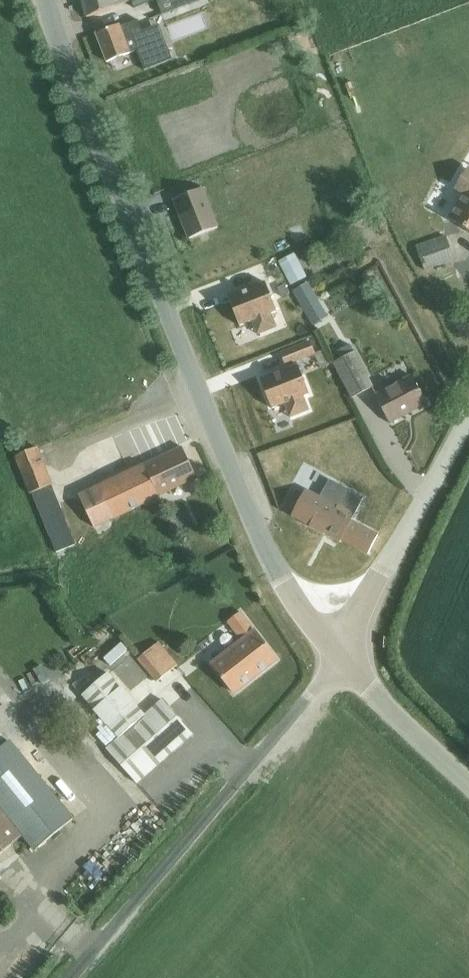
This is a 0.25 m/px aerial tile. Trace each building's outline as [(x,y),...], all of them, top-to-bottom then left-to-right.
[(131,1),(131,0),(82,0),(86,17),(131,1)] [(160,14),(196,0),(155,0),(160,14)] [(119,24),(96,33),(107,61),(137,49),(145,70),(171,60),(157,25),(142,31),(137,20),(121,27),(119,24)] [(449,220),(461,227),(468,232),(468,171),(466,169),(455,188),(465,194),(449,220)] [(202,188),(173,199),(188,239),(217,227),(202,188)] [(453,260),(445,236),(416,247),(424,270),(453,260)] [(290,286),(306,277),(294,254),(278,262),(290,286)] [(265,282),(227,297),(239,326),(252,321),(257,334),(275,327),(270,314),(276,311),(265,282)] [(306,283),(293,291),(313,325),(326,316),(306,283)] [(292,347),(298,360),(316,353),(310,339),(292,347)] [(332,363),(351,398),(372,387),(349,345),(336,352),(339,359),(332,363)] [(297,365),(260,380),(271,409),(284,404),(289,417),(308,410),(303,397),(309,394),(297,365)] [(374,395),(389,424),(426,404),(411,376),(374,395)] [(36,447),(13,457),(29,494),(32,493),(49,486),(51,485),(36,447)] [(196,478),(181,447),(143,465),(158,496),(167,492),(196,478)] [(158,496),(143,465),(78,495),(93,527),(158,496)] [(293,490),(285,505),(294,510),(291,516),(309,526),(309,527),(323,534),(323,533),(339,542),(340,540),(367,555),(377,535),(351,521),(363,498),(346,488),(328,479),(319,497),(305,489),(302,495),(293,490)] [(211,667),(232,694),(274,661),(238,613),(228,622),(243,641),(211,667)] [(115,634),(100,644),(106,653),(121,643),(115,634)] [(137,658),(155,681),(176,664),(158,641),(137,658)] [(135,785),(191,736),(160,700),(144,715),(108,673),(82,696),(117,737),(104,749),(135,785)] [(0,748),(0,854),(23,835),(36,850),(73,819),(9,741),(0,748)]
